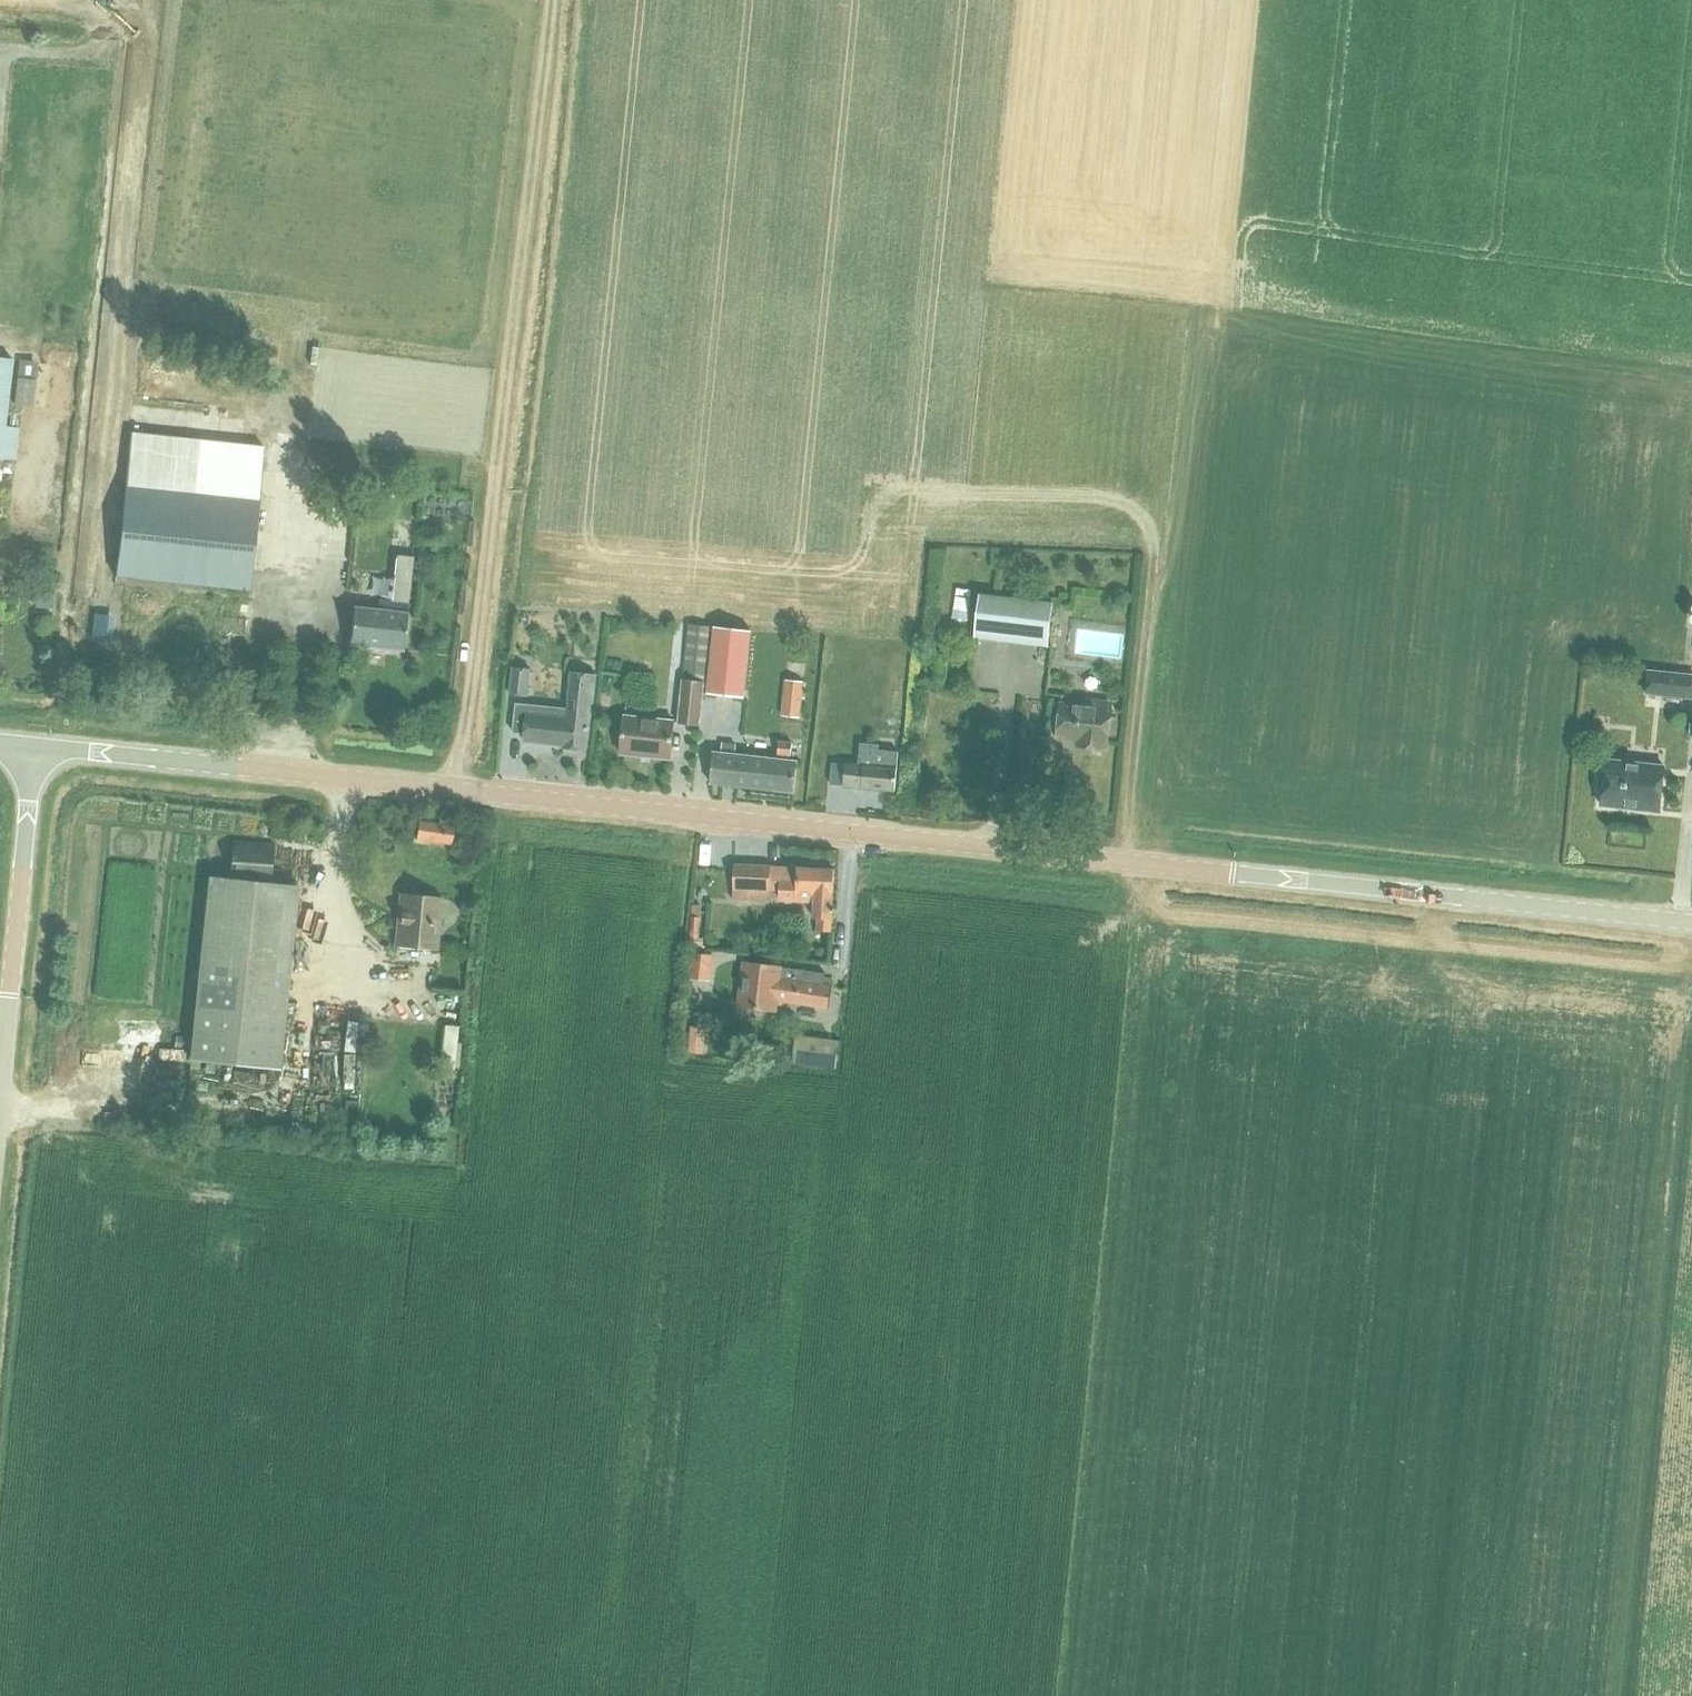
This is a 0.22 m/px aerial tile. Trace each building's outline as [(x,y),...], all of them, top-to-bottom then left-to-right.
[(15,460),(18,428),(5,427),(13,359),(0,358),(0,459),(15,460)] [(244,589),(258,447),(124,435),(111,576),(244,589)] [(411,548),(409,584),(426,585),(428,549),(411,548)] [(398,649),(408,557),(394,556),(389,600),(375,599),(374,607),(348,604),(344,643),(398,649)] [(1048,646),(1053,604),(981,595),(976,637),(1048,646)] [(683,623),(677,677),(673,721),(693,723),(702,625),(683,623)] [(707,625),(700,692),(737,697),(744,629),(707,625)] [(93,627),(92,638),(109,639),(109,628),(93,627)] [(102,684),(104,667),(88,665),(87,682),(102,684)] [(511,695),(528,697),(531,670),(513,669),(511,695)] [(1647,671),(1645,692),(1691,697),(1691,675),(1647,671)] [(514,733),(525,734),(525,742),(564,746),(564,749),(587,751),(592,703),(594,704),(597,676),(572,673),(567,719),(530,715),(531,706),(517,705),(514,733)] [(783,715),(801,717),(805,682),(786,680),(783,715)] [(1061,702),(1057,738),(1078,741),(1077,746),(1108,750),(1112,708),(1103,707),(1103,701),(1085,699),(1084,705),(1061,702)] [(663,757),(667,719),(620,714),(616,752),(663,757)] [(780,741),(779,756),(793,757),(794,743),(780,741)] [(896,790),(900,752),(879,750),(880,745),(862,743),(859,764),(842,762),(833,761),(831,783),(840,784),(892,789),(896,790)] [(793,757),(710,749),(707,780),(789,789),(793,757)] [(1658,810),(1662,765),(1604,759),(1603,772),(1598,776),(1597,786),(1601,791),(1599,804),(1658,810)] [(452,826),(417,821),(415,840),(450,844),(452,826)] [(722,833),(721,858),(739,860),(741,834),(722,833)] [(232,840),(228,874),(268,879),(271,844),(232,840)] [(738,865),(736,900),(753,900),(753,890),(770,891),(779,891),(779,899),(815,900),(814,920),(818,920),(818,932),(832,933),(835,870),(797,868),(771,867),(771,866),(738,865)] [(280,1069),(298,889),(207,880),(191,1039),(190,1050),(189,1060),(280,1069)] [(400,894),(395,947),(436,951),(441,898),(400,894)] [(700,916),(689,915),(687,944),(702,946),(703,937),(698,936),(700,916)] [(690,973),(708,976),(711,953),(694,950),(690,973)] [(827,1008),(831,986),(830,986),(832,979),(824,978),(824,973),(780,966),(744,960),(737,1006),(774,1012),(775,1004),(781,1005),(782,1001),(827,1008)] [(365,1014),(363,1044),(372,1045),(374,1014),(365,1014)] [(446,1026),(441,1068),(454,1069),(459,1027),(446,1026)] [(688,1053),(702,1054),(704,1027),(690,1026),(688,1053)] [(839,1041),(796,1035),(792,1062),(835,1068),(839,1041)] [(176,1037),(175,1048),(190,1050),(191,1039),(176,1037)] [(345,1102),(343,1129),(355,1130),(357,1103),(345,1102)]
